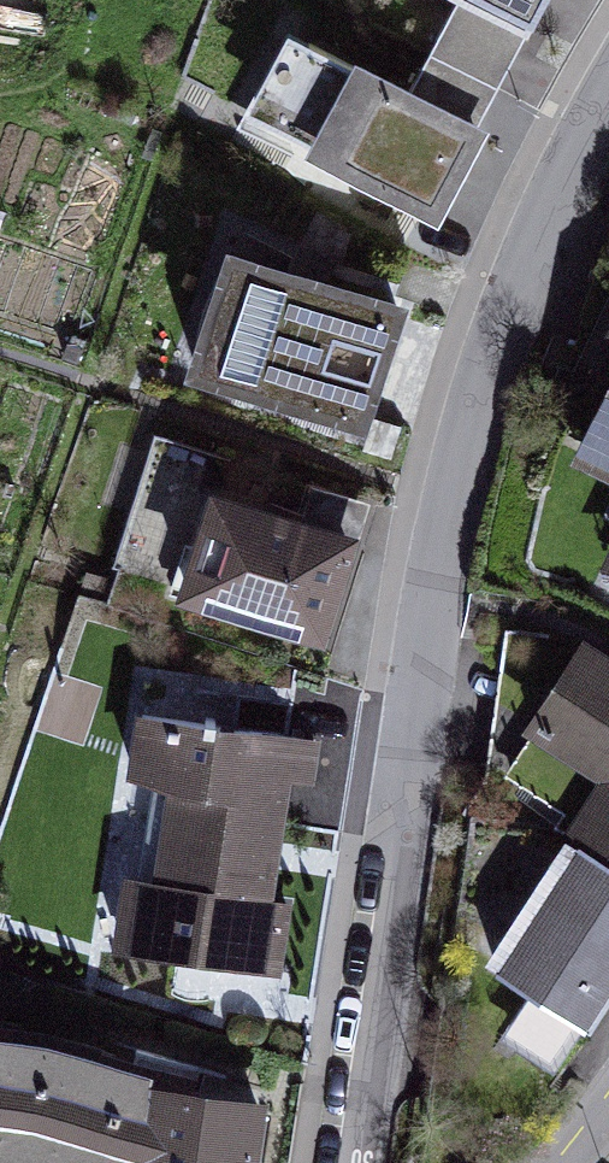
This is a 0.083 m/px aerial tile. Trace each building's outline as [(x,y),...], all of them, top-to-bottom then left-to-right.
[(523,17),(532,0),(493,0),(523,17)] [(480,121),(293,19),(250,98),(437,200),(480,121)] [(404,317),(214,264),(184,375),(374,427),(404,317)] [(576,472),(608,488),(608,407),(576,472)] [(359,542),(229,500),(195,603),(325,646),(359,542)] [(598,572),(608,577),(608,549),(598,572)] [(584,652),(529,736),(608,789),(608,668),(584,652)] [(314,749),(200,733),(167,959),(281,976),(314,749)] [(582,832),(608,850),(608,791),(582,832)] [(487,962),(592,1038),(608,1014),(608,871),(573,845),(487,962)] [(560,1075),(581,1035),(521,1005),(501,1046),(560,1075)] [(0,1041),(0,1162),(136,1162),(144,1081),(0,1041)] [(162,1079),(152,1162),(258,1162),(266,1091),(162,1079)]
